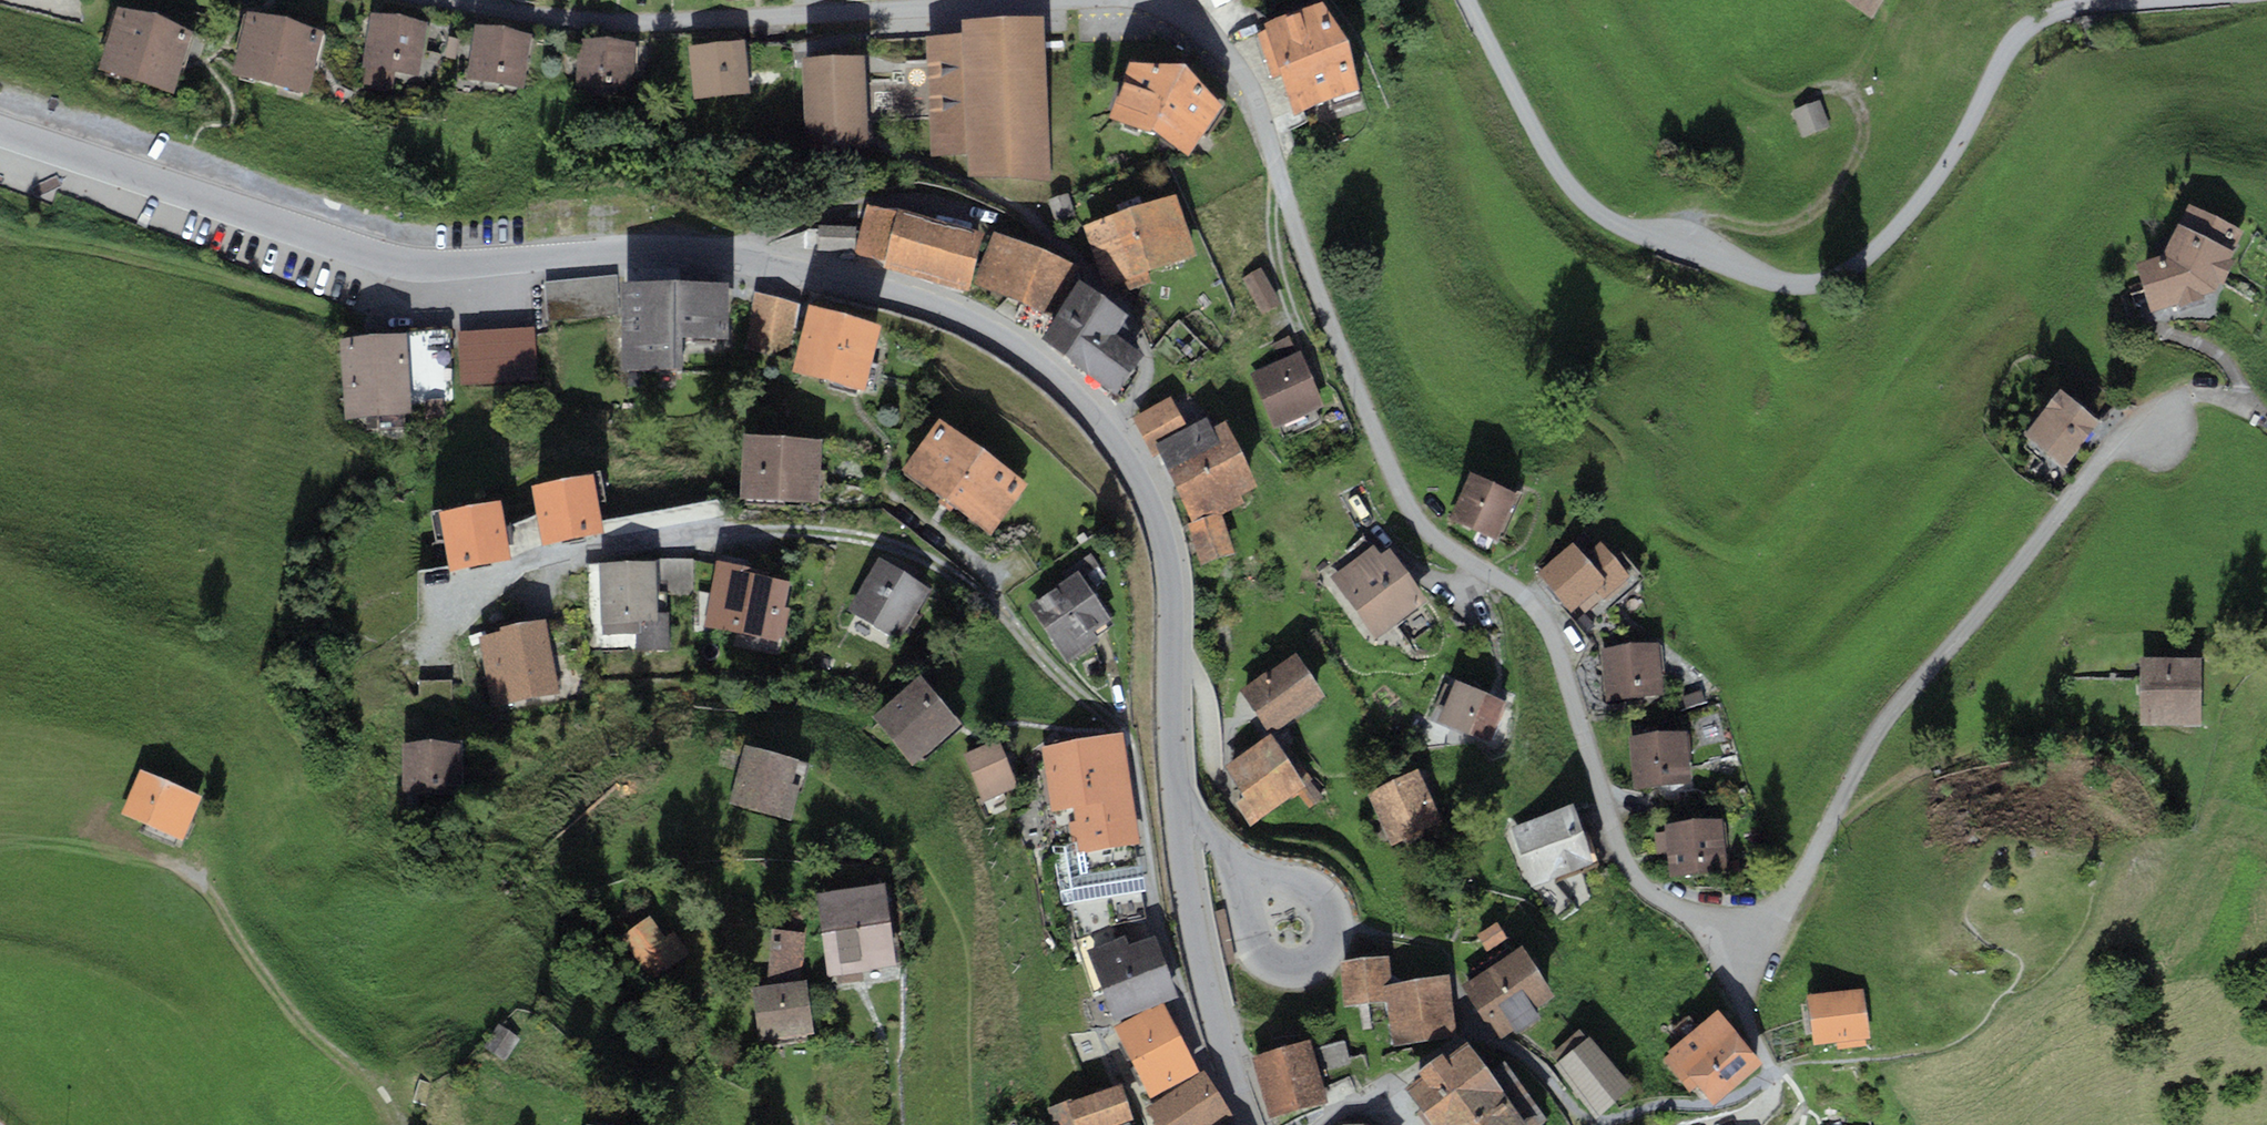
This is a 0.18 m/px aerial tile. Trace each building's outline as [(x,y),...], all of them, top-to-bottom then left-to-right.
[(1263,22),(1266,28),(1256,32),(1272,76),(1281,73),(1295,112),(1357,90),(1348,38),(1325,0),(1324,0),(1263,22)] [(1871,15),(1882,0),(1849,0),(1871,15)] [(156,11),(117,6),(97,68),(174,92),(193,31),(156,11)] [(286,14),(247,9),(231,72),(306,91),(323,29),(286,14)] [(400,12),(371,12),(362,67),(366,68),(363,82),(392,87),(395,70),(419,74),(428,22),(400,12)] [(961,32),(925,34),(930,156),(968,155),(969,180),(1050,177),(1044,14),(960,18),(961,32)] [(503,24),(475,24),(467,77),(524,85),(532,33),(503,24)] [(607,35),(578,39),(576,92),(634,94),(636,41),(607,35)] [(744,40),(690,46),(695,98),(749,93),(744,40)] [(864,53),(802,56),(806,147),(868,145),(864,53)] [(1184,60),(1128,60),(1111,114),(1188,152),(1220,104),(1184,60)] [(1818,100),(1792,110),(1803,136),(1829,126),(1818,100)] [(1176,194),(1084,224),(1105,285),(1122,279),(1125,290),(1151,281),(1148,270),(1196,254),(1176,194)] [(984,231),(897,207),(896,210),(867,203),(854,253),(882,260),(881,267),(968,290),(984,231)] [(2242,229),(2190,203),(2164,253),(2135,262),(2152,315),(2218,289),(2242,229)] [(853,225),(818,224),(817,248),(853,249),(853,225)] [(1074,263),(995,232),(975,283),(1054,314),(1074,263)] [(1263,268),(1244,279),(1264,314),(1283,303),(1263,268)] [(609,274),(523,283),(527,322),(613,314),(609,274)] [(729,280),(621,280),(621,366),(683,366),(683,336),(729,336),(729,280)] [(1125,312),(1080,280),(1039,337),(1116,391),(1145,351),(1113,329),(1125,312)] [(798,300),(754,293),(746,346),(790,353),(798,300)] [(880,323),(809,304),(792,369),(863,388),(880,323)] [(524,315),(497,317),(499,356),(526,355),(524,315)] [(405,333),(339,338),(346,419),(412,413),(405,333)] [(1269,348),(1275,363),(1296,354),(1291,339),(1269,348)] [(1298,354),(1253,373),(1274,421),(1319,402),(1298,354)] [(2098,417),(2057,387),(2024,433),(2065,463),(2098,417)] [(1172,395),(1131,415),(1152,456),(1159,453),(1175,484),(1241,451),(1226,420),(1213,426),(1207,415),(1187,425),(1172,395)] [(1027,482),(939,418),(901,469),(989,534),(1027,482)] [(821,438),(743,433),(739,497),(817,501),(821,438)] [(1241,451),(1175,484),(1193,520),(1185,524),(1199,564),(1235,550),(1222,513),(1245,502),(1240,493),(1258,484),(1241,451)] [(1518,493),(1471,471),(1450,516),(1497,538),(1518,493)] [(593,473),(532,484),(542,543),(604,533),(593,473)] [(499,499),(440,510),(451,570),(510,559),(499,499)] [(1574,541),(1538,573),(1572,611),(1595,589),(1604,599),(1631,575),(1600,541),(1586,554),(1574,541)] [(1374,544),(1330,575),(1376,638),(1427,601),(1389,548),(1381,553),(1374,544)] [(931,588),(878,557),(847,608),(900,639),(931,588)] [(767,569),(717,559),(704,625),(779,640),(780,636),(784,637),(790,608),(785,607),(790,580),(766,575),(767,569)] [(654,560),(599,562),(602,634),(634,633),(635,649),(669,648),(668,612),(656,613),(654,560)] [(1079,569),(1029,604),(1068,660),(1100,638),(1094,630),(1112,617),(1079,569)] [(500,630),(477,635),(492,706),(559,692),(544,617),(500,627),(500,630)] [(1659,643),(1601,650),(1607,699),(1664,692),(1659,643)] [(1296,652),(1241,688),(1270,732),(1325,695),(1296,652)] [(2199,656),(2140,657),(2141,721),(2200,720),(2199,656)] [(960,723),(920,674),(872,714),(912,762),(960,723)] [(1507,701),(1454,679),(1437,720),(1490,741),(1507,701)] [(1685,731),(1630,736),(1635,788),(1690,783),(1685,731)] [(1271,734),(1224,766),(1244,796),(1235,802),(1250,824),(1306,786),(1271,734)] [(1121,736),(1044,748),(1053,807),(1075,804),(1078,823),(1071,824),(1073,839),(1078,839),(1080,849),(1137,841),(1121,736)] [(431,738),(403,744),(403,794),(459,795),(459,744),(431,738)] [(999,739),(963,753),(982,800),(1018,786),(999,739)] [(799,758),(743,744),(727,804),(791,820),(800,786),(792,784),(799,758)] [(201,796),(139,769),(120,813),(182,840),(201,796)] [(1419,769),(1367,793),(1391,844),(1443,820),(1419,769)] [(1573,804),(1511,826),(1532,885),(1594,862),(1573,804)] [(1723,819),(1667,824),(1671,874),(1727,869),(1723,819)] [(1143,872),(1085,883),(1089,901),(1146,890),(1143,872)] [(886,882),(816,892),(829,975),(898,965),(886,882)] [(650,915),(618,938),(650,982),(691,953),(674,929),(665,936),(650,915)] [(767,984),(751,987),(758,1040),(813,1033),(806,979),(801,980),(803,932),(771,929),(767,984)] [(1104,990),(1162,967),(1150,938),(1127,947),(1124,939),(1089,953),(1104,990)] [(1520,944),(1459,984),(1497,1041),(1514,1029),(1516,1032),(1540,1016),(1535,1009),(1554,996),(1520,944)] [(1389,954),(1339,961),(1344,1006),(1387,1000),(1393,1044),(1457,1036),(1449,974),(1392,981),(1389,954)] [(1162,967),(1104,990),(1116,1019),(1173,996),(1162,967)] [(1862,988),(1806,995),(1812,1045),(1838,1041),(1839,1049),(1865,1045),(1864,1039),(1869,1039),(1862,988)] [(1162,1002),(1114,1028),(1150,1096),(1199,1071),(1162,1002)] [(1718,1009),(1668,1050),(1670,1052),(1662,1058),(1689,1091),(1697,1084),(1713,1103),(1762,1062),(1718,1009)] [(520,1038),(499,1024),(483,1047),(505,1061),(520,1038)] [(1557,1061),(1553,1064),(1597,1117),(1633,1087),(1589,1035),(1587,1037),(1580,1029),(1550,1053),(1557,1061)] [(1311,1040),(1252,1055),(1269,1118),(1328,1102),(1311,1040)] [(1405,1087),(1421,1109),(1416,1114),(1425,1124),(1540,1124),(1548,1118),(1504,1061),(1491,1071),(1467,1040),(1446,1056),(1442,1052),(1417,1071),(1420,1075),(1405,1087)] [(1149,1107),(1161,1124),(1211,1124),(1227,1114),(1201,1074),(1149,1107)] [(1048,1108),(1054,1124),(1114,1124),(1133,1118),(1121,1083),(1048,1108)]
